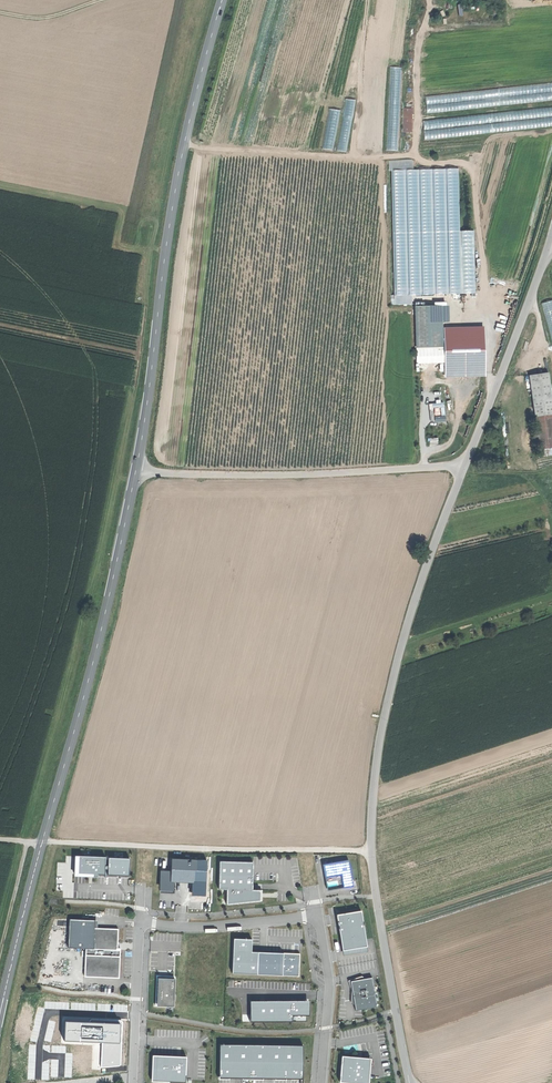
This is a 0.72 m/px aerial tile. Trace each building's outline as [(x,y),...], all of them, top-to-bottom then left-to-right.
[(403,68),(391,67),(387,151),(398,151),(403,68)] [(348,152),(356,100),(346,98),(337,151),(348,152)] [(414,130),(414,107),(404,108),(404,116),(407,116),(407,121),(405,121),(405,130),(414,130)] [(423,120),(425,140),(551,126),(551,107),(423,120)] [(341,110),(329,108),(322,148),(334,150),(341,110)] [(459,168),(391,170),(395,295),(476,292),(474,231),(461,231),(459,168)] [(542,303),(551,341),(551,301),(542,303)] [(441,305),(414,306),(416,348),(442,347),(442,338),(442,330),(441,305)] [(442,330),(442,338),(483,337),(482,329),(442,330)] [(483,337),(442,338),(442,347),(443,364),(484,362),(483,337)] [(484,362),(443,364),(444,374),(484,373),(484,362)] [(534,415),(551,413),(551,406),(546,373),(527,376),(534,415)] [(534,415),(539,449),(551,447),(551,413),(534,415)] [(105,857),(75,855),(74,873),(90,874),(92,874),(92,876),(95,877),(98,877),(98,874),(104,874),(105,868),(105,865),(105,857)] [(130,858),(110,857),(109,865),(109,868),(109,874),(129,875),(130,858)] [(160,888),(172,889),(172,879),(174,880),(180,880),(193,880),(194,859),(173,858),(172,872),(161,871),(160,888)] [(342,874),(345,887),(353,886),(352,881),(348,860),(330,863),(323,864),(325,877),(336,875),(342,874)] [(253,862),(219,861),(218,888),(227,889),(226,904),(242,902),(260,901),(260,897),(260,890),(262,890),(252,889),(253,862)] [(172,889),(160,888),(160,892),(173,893),(174,880),(172,879),(172,889)] [(339,933),(342,950),(367,946),(361,910),(336,914),(339,933)] [(95,920),(69,919),(68,947),(85,948),(84,976),(119,977),(120,948),(117,948),(118,942),(118,941),(118,929),(94,928),(95,920)] [(258,973),(259,951),(252,951),(252,943),(253,939),(235,938),(233,972),(258,973)] [(279,953),(259,951),(258,973),(298,975),(299,954),(279,953)] [(158,977),(174,978),(175,976),(156,975),(155,1005),(156,1005),(157,986),(158,977)] [(174,978),(158,977),(157,986),(156,1005),(173,1006),(174,999),(174,996),(174,978)] [(372,977),(350,981),(353,995),(355,1010),(377,1006),(372,977)] [(310,1000),(251,1002),(251,1022),(308,1021),(309,1011),(310,1000)] [(92,1020),(90,1021),(64,1020),(64,1040),(102,1041),(101,1068),(118,1065),(120,1064),(122,1021),(120,1020),(92,1020)] [(302,1045),(219,1044),(219,1078),(302,1079),(302,1062),(302,1045)] [(151,1081),(169,1082),(155,1081),(156,1063),(157,1055),(167,1056),(167,1055),(152,1055),(151,1081)] [(169,1082),(185,1082),(185,1076),(186,1056),(167,1055),(167,1056),(157,1055),(156,1063),(155,1081),(169,1082)] [(341,1058),(340,1068),(339,1082),(354,1082),(368,1082),(370,1060),(341,1058)]
